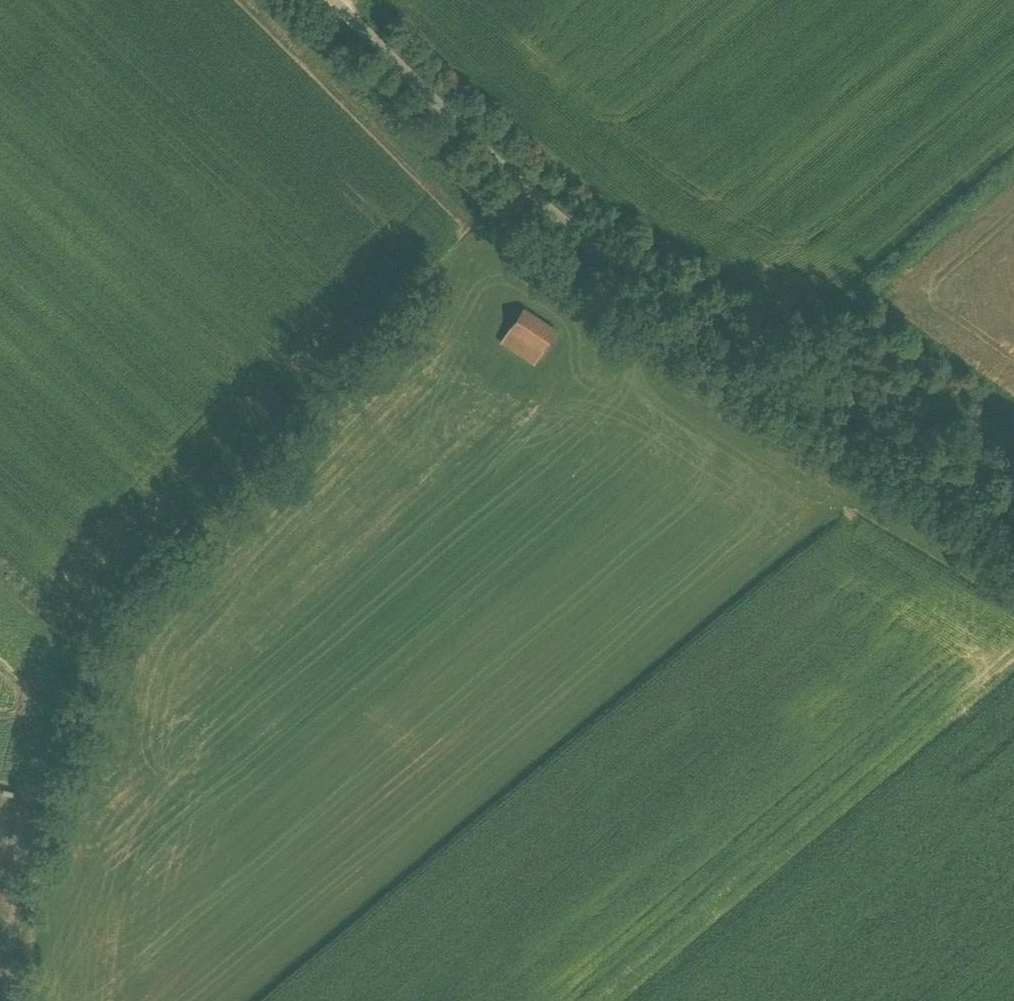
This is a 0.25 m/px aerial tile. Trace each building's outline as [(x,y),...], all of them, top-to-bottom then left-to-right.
[(497,341),(532,363),(555,326),(520,305),(497,341)]
